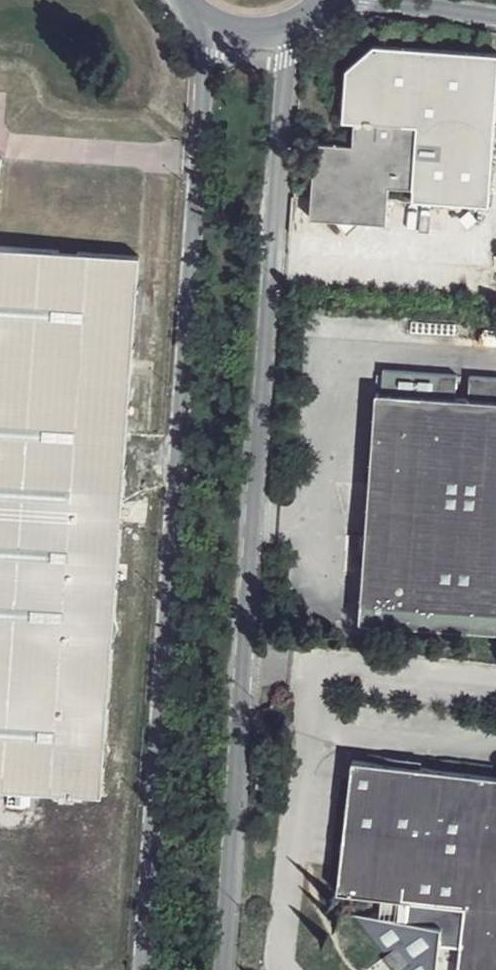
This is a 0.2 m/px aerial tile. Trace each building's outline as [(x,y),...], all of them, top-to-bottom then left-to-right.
[(360,222),(383,224),(387,187),(412,189),(411,199),(489,204),(495,89),(495,53),(374,46),(347,71),(342,121),(353,122),(351,146),(314,143),(308,220),(333,221),(360,222)] [(346,239),(360,222),(333,221),(346,239)] [(99,798),(138,262),(0,250),(0,790),(99,798)] [(495,634),(495,381),(471,380),(470,401),(376,395),(359,626),(495,634)] [(383,956),(394,969),(495,969),(495,778),(350,763),(336,895),(382,900),(380,921),(353,918),(383,956)] [(383,956),(377,961),(384,969),(394,969),(383,956)]
